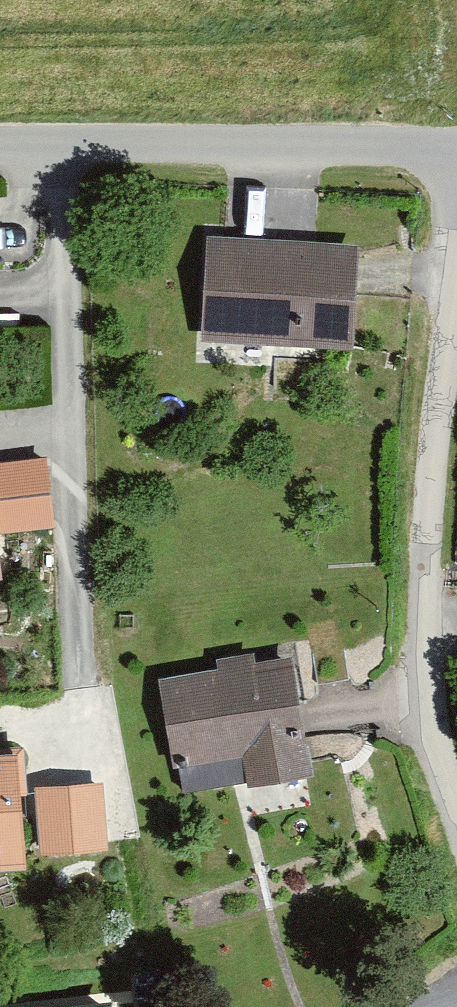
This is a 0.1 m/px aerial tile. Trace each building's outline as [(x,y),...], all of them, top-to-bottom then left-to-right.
[(350,236),(208,227),(197,330),(346,338),(350,236)] [(60,524),(52,444),(0,449),(0,530),(60,524)] [(212,657),(152,669),(160,752),(174,750),(177,785),(301,766),(297,736),(279,696),(281,650),(249,652),(249,644),(212,646),(212,657)] [(0,746),(0,864),(15,862),(23,744),(0,746)] [(34,778),(37,847),(111,844),(108,775),(34,778)] [(0,1001),(0,1006),(115,1006),(113,989),(0,1001)]
